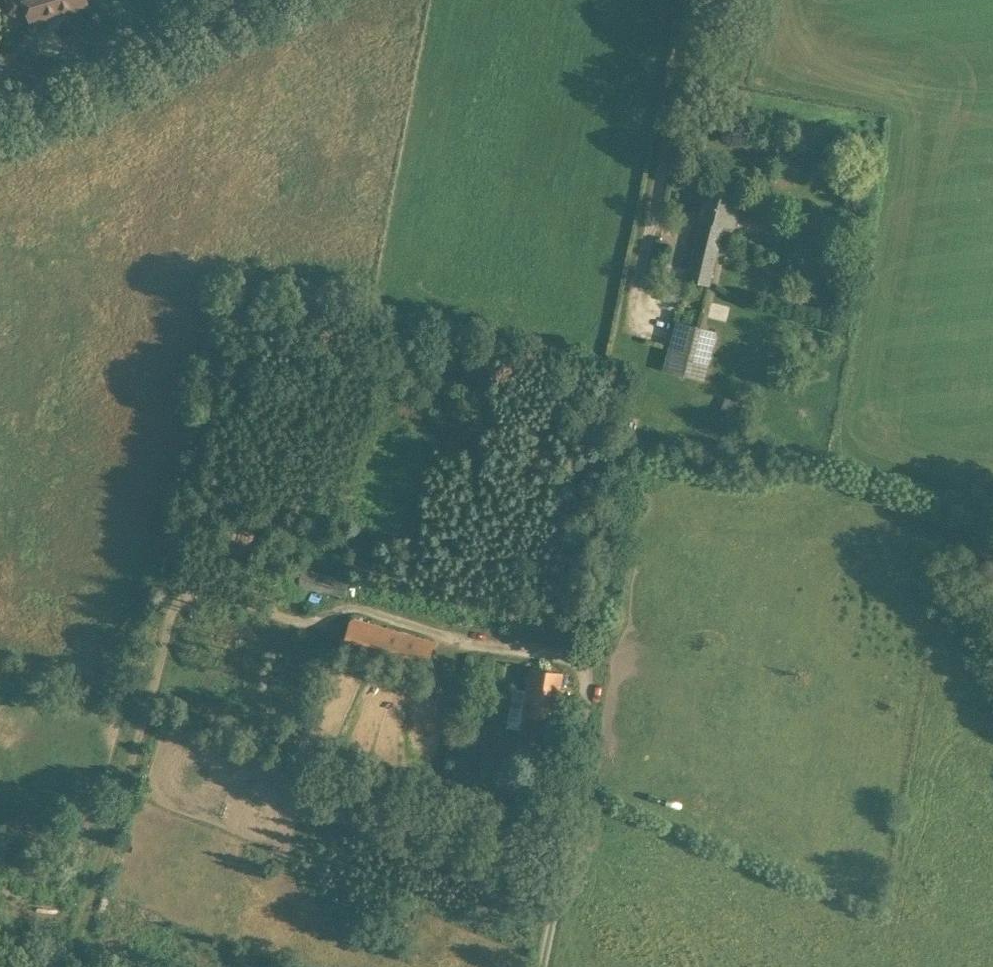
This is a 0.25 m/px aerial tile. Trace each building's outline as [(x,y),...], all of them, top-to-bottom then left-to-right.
[(86,5),(88,5),(87,0),(4,0),(8,13),(14,16),(28,12),(31,22),(86,5)] [(740,208),(733,207),(736,195),(708,188),(700,218),(701,219),(686,280),(709,286),(714,265),(719,244),(724,224),(735,227),(740,208)] [(717,331),(676,320),(663,370),(704,381),(717,331)] [(721,409),(739,415),(744,400),(737,397),(736,400),(726,396),(721,409)] [(357,579),(309,569),(306,586),(353,596),(357,579)] [(353,622),(346,647),(426,670),(433,645),(353,622)] [(559,695),(560,688),(563,673),(563,672),(531,667),(523,715),(511,713),(505,747),(528,751),(530,740),(551,743),(552,738),(559,695)]
